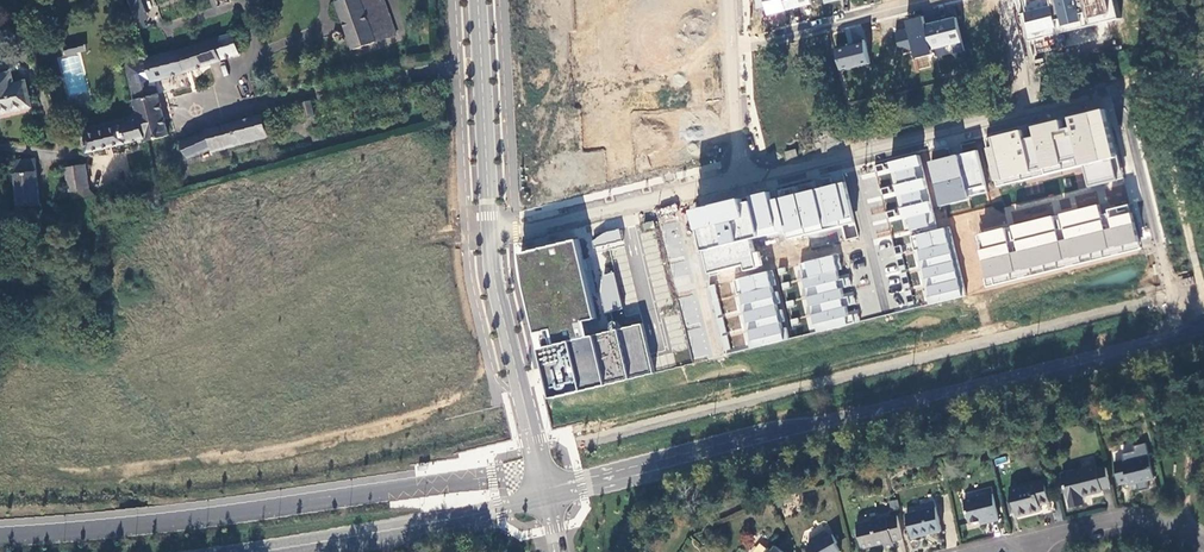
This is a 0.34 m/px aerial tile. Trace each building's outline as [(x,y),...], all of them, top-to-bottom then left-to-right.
[(384,0),(338,0),(356,51),(397,37),(384,0)] [(754,6),(764,3),(767,16),(811,6),(809,0),(754,0),(754,6)] [(1027,43),(1120,20),(1115,0),(1016,0),(1027,43)] [(976,14),(955,19),(961,45),(973,42),(972,37),(985,35),(985,31),(1000,27),(993,1),(974,6),(976,14)] [(924,26),(922,18),(905,22),(907,32),(894,35),(899,54),(912,51),(915,61),(932,56),(931,51),(924,26)] [(955,19),(924,26),(931,51),(951,45),(953,55),(963,53),(961,45),(955,19)] [(235,35),(147,60),(123,66),(137,113),(144,138),(145,144),(170,137),(155,83),(187,73),(221,65),(221,61),(240,55),(235,35)] [(869,66),(863,42),(853,44),(853,47),(846,48),(846,46),(835,49),(840,73),(869,66)] [(84,46),(64,50),(65,55),(85,51),(84,46)] [(34,107),(29,80),(18,83),(16,72),(0,75),(0,114),(34,107)] [(306,120),(316,118),(312,103),(303,106),(306,120)] [(1123,179),(1106,111),(1072,120),(1074,129),(1063,131),(1061,122),(1035,129),(1037,138),(1023,141),(1021,132),(985,141),(995,182),(997,189),(1084,167),(1088,189),(1123,179)] [(86,133),(91,150),(144,138),(137,113),(134,114),(133,115),(132,117),(131,119),(132,121),(86,133)] [(218,129),(181,144),(190,159),(212,150),(215,155),(269,138),(263,118),(218,129)] [(977,152),(930,163),(941,208),(969,201),(968,198),(987,194),(977,152)] [(935,226),(918,157),(890,164),(892,174),(897,173),(900,186),(896,187),(898,197),(903,196),(906,209),(901,211),(903,220),(909,219),(912,232),(935,226)] [(15,166),(21,209),(41,205),(35,164),(15,166)] [(882,166),(873,168),(875,174),(884,172),(882,166)] [(91,190),(84,167),(66,170),(72,193),(85,191),(91,190)] [(769,193),(694,212),(710,275),(744,267),(745,273),(757,270),(750,241),(778,235),(777,228),(784,226),(788,241),(855,224),(845,184),(769,202),(769,193)] [(888,189),(879,191),(880,197),(890,195),(888,189)] [(72,193),(74,199),(86,197),(85,191),(72,193)] [(1141,251),(1129,206),(1108,212),(1109,215),(1102,217),(1099,206),(1061,216),(1061,217),(1054,219),(1053,218),(1013,228),(1013,229),(1005,231),(1005,230),(976,237),(987,280),(984,281),(986,290),(1141,251)] [(654,223),(642,225),(644,232),(655,230),(654,223)] [(954,253),(948,229),(936,232),(911,239),(914,253),(919,252),(922,262),(918,263),(919,271),(923,270),(926,280),(922,281),(924,289),(928,288),(930,298),(927,299),(929,307),(966,298),(954,253)] [(621,243),(619,231),(601,235),(592,243),(593,250),(621,243)] [(578,241),(521,254),(523,275),(536,334),(551,330),(555,346),(540,350),(552,399),(654,375),(642,325),(591,337),(587,323),(597,321),(578,241)] [(899,247),(893,249),(899,272),(905,270),(899,247)] [(838,256),(799,265),(816,335),(860,324),(857,316),(847,318),(845,308),(855,306),(853,297),(843,300),(841,290),(851,288),(849,280),(839,282),(837,272),(841,271),(838,256)] [(771,273),(733,282),(737,296),(740,296),(743,307),(739,307),(741,315),(744,314),(747,324),(744,325),(745,333),(749,332),(751,342),(748,343),(749,351),(788,341),(785,330),(781,331),(780,324),(784,324),(781,312),(777,313),(775,306),(779,306),(776,294),(772,294),(771,288),(775,287),(771,273)] [(623,311),(613,274),(602,277),(601,296),(605,314),(623,311)] [(905,275),(900,276),(903,290),(909,288),(905,275)] [(716,300),(714,287),(708,288),(711,301),(716,300)] [(910,293),(904,294),(907,308),(913,306),(910,293)] [(720,315),(717,302),(712,303),(715,316),(720,315)] [(721,320),(716,321),(719,334),(725,333),(721,320)] [(726,337),(721,339),(724,353),(729,351),(726,337)] [(1114,462),(1118,484),(1128,482),(1129,486),(1140,484),(1139,481),(1154,478),(1149,457),(1123,463),(1123,460),(1114,462)] [(1101,488),(1110,487),(1105,467),(1097,469),(1096,467),(1062,475),(1067,499),(1069,499),(1070,503),(1083,500),(1082,495),(1102,491),(1101,488)] [(1044,479),(1009,488),(1012,499),(1015,513),(1016,516),(1041,510),(1039,505),(1049,502),(1044,479)] [(998,520),(992,494),(963,500),(969,523),(988,519),(989,522),(998,520)] [(1010,515),(1015,513),(1012,499),(1006,500),(1010,515)] [(934,508),(905,515),(911,537),(940,530),(934,508)] [(892,541),(902,539),(896,515),(857,525),(862,548),(883,543),(885,549),(893,547),(892,541)] [(818,535),(819,536),(821,540),(828,536),(825,531),(818,535)] [(832,534),(828,536),(821,540),(819,536),(809,542),(807,549),(808,551),(840,551),(836,544),(837,543),(832,534)]
